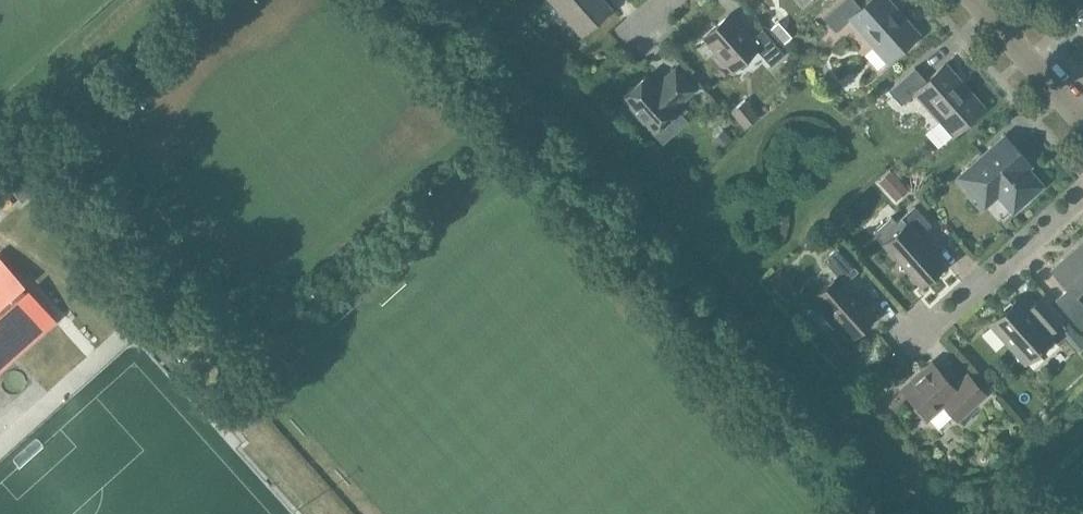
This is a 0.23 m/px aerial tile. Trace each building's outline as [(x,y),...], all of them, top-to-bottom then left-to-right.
[(582,34),(611,8),(603,0),(551,0),(582,34)] [(919,35),(888,0),(870,0),(861,8),(854,0),(843,0),(823,18),(836,32),(850,19),(888,62),(919,35)] [(771,66),(784,54),(762,30),(752,39),(729,14),(703,37),(732,70),(756,49),(771,66)] [(953,135),(984,108),(945,64),(926,81),(915,68),(889,91),(901,105),(915,92),(953,135)] [(674,108),(694,90),(675,69),(660,82),(662,84),(657,88),(646,77),(623,97),(654,131),(677,111),(674,108)] [(1005,135),(958,177),(987,209),(1000,197),(1013,212),(1022,204),(1023,206),(1030,200),(1029,198),(1043,186),(1022,162),(1026,159),(1005,135)] [(32,194),(30,191),(12,170),(2,178),(22,202),(32,194)] [(906,269),(921,285),(945,264),(920,235),(931,225),(914,206),(902,218),(907,223),(883,244),(900,263),(900,269),(906,269)] [(1082,331),(1082,330),(1082,304),(1076,296),(1082,290),(1082,242),(1052,269),(1069,288),(1055,300),(1082,331)] [(850,338),(875,316),(845,283),(858,271),(837,247),(823,260),(838,276),(814,297),(826,311),(821,314),(834,328),(838,324),(850,338)] [(55,321),(28,291),(26,293),(21,287),(23,285),(0,259),(0,370),(55,321)] [(991,324),(1025,362),(1053,337),(1049,332),(1062,321),(1041,298),(1028,310),(1019,299),(991,324)] [(988,339),(998,356),(1007,351),(997,333),(988,339)] [(928,423),(946,407),(958,420),(986,395),(967,374),(953,387),(932,362),(902,389),(918,407),(915,409),(928,423)]
